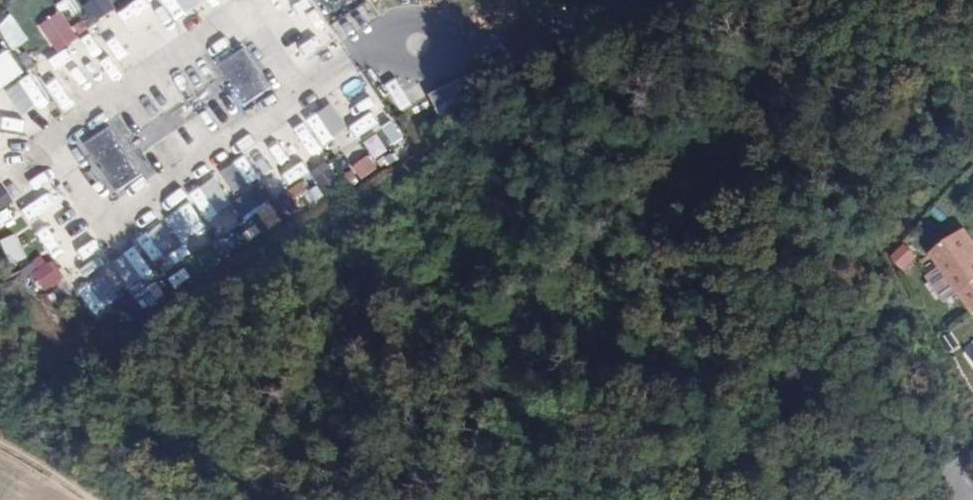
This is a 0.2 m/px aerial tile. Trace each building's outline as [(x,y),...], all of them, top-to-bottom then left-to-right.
[(85,4),(97,24),(119,9),(113,0),(91,0),(85,4)] [(247,48),(221,65),(247,105),(273,88),(247,48)] [(54,57),(37,67),(51,90),(68,79),(54,57)] [(113,127),(87,144),(114,183),(139,167),(113,127)] [(971,317),(972,315),(972,247),(961,230),(929,253),(971,317)] [(50,262),(32,273),(43,292),(62,281),(50,262)]
